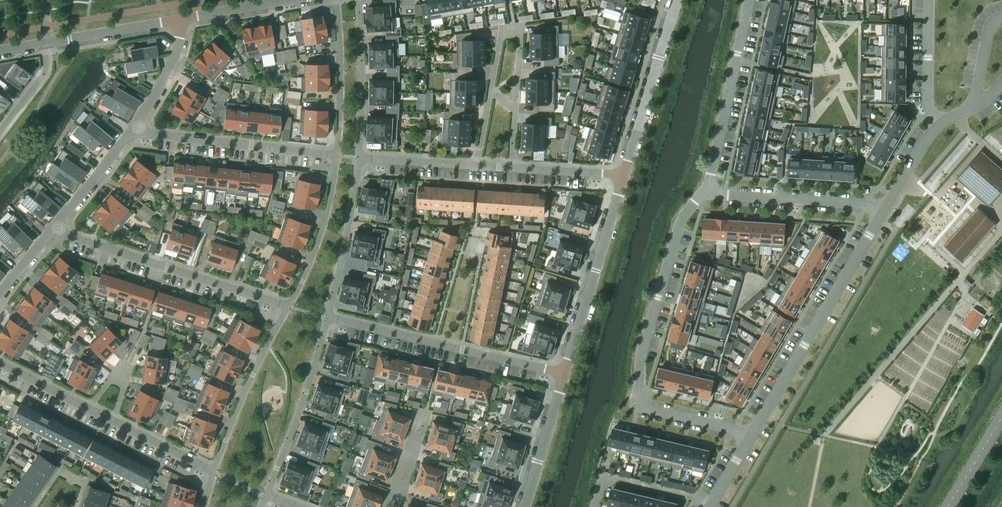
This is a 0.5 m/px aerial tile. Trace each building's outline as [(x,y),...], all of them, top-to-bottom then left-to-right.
[(396,6),(397,6),(396,0),(384,0),(384,6),(367,7),(368,19),(396,17),(396,6)] [(439,0),(428,0),(428,4),(420,5),(423,21),(442,18),(439,0)] [(450,0),(439,0),(442,18),(453,16),(450,0)] [(461,0),(450,0),(453,16),(464,14),(461,0)] [(472,0),(461,0),(464,14),(474,12),(472,0)] [(483,0),(472,0),(474,12),(473,7),(484,5),(483,0)] [(494,0),(483,0),(484,5),(494,3),(495,9),(496,9),(494,0)] [(505,0),(494,0),(496,9),(507,7),(505,0)] [(656,1),(654,0),(643,0),(642,5),(654,8),(656,1)] [(770,7),(771,7),(790,11),(789,11),(794,12),(797,0),(796,0),(794,0),(793,0),(772,0),(770,7)] [(771,7),(769,18),(787,22),(787,21),(789,11),(790,11),(771,7)] [(647,31),(651,19),(647,18),(648,16),(644,15),(644,13),(635,10),(634,14),(625,12),(621,23),(647,31)] [(325,28),(323,16),(300,20),(302,32),(296,33),(325,28)] [(392,29),(392,18),(396,18),(396,17),(368,19),(369,31),(386,30),(387,37),(401,36),(401,28),(392,29)] [(769,18),(766,29),(785,33),(785,34),(787,34),(790,22),(787,21),(787,22),(769,18)] [(644,42),(647,31),(621,23),(618,34),(644,42)] [(274,53),(269,24),(255,26),(260,55),(274,53)] [(906,24),(882,24),(882,36),(884,36),(884,35),(906,36),(906,24)] [(286,38),(284,25),(278,26),(280,39),(286,38)] [(260,55),(255,26),(242,28),(247,57),(260,55)] [(559,46),(559,26),(545,26),(545,34),(531,34),(531,46),(559,46)] [(327,40),(325,28),(296,33),(298,45),(327,40)] [(766,29),(764,40),(782,44),(785,34),(785,33),(766,29)] [(485,53),(485,40),(471,40),(471,32),(457,34),(457,53),(485,53)] [(641,53),(644,42),(618,34),(615,45),(641,53)] [(906,36),(884,35),(884,36),(884,46),(906,46),(906,36)] [(394,55),(393,44),(399,44),(399,36),(402,36),(401,36),(387,37),(387,43),(370,44),(370,56),(394,55)] [(764,40),(761,51),(780,55),(782,44),(764,40)] [(231,60),(211,42),(202,52),(222,70),(231,60)] [(158,56),(156,45),(134,49),(133,44),(122,46),(125,62),(158,56)] [(637,64),(641,53),(615,45),(612,56),(617,57),(617,58),(637,64)] [(560,66),(559,46),(531,46),(531,59),(545,58),(546,66),(560,66)] [(882,46),(882,57),(906,57),(906,46),(884,46),(882,46)] [(295,55),(294,49),(282,51),(283,57),(295,55)] [(284,64),(283,57),(282,51),(276,52),(278,65),(284,64)] [(761,51),(759,63),(782,68),(785,56),(780,55),(761,51)] [(222,70),(202,52),(192,62),(213,80),(222,70)] [(486,65),(485,53),(457,53),(458,73),(451,73),(472,73),(472,65),(486,65)] [(296,62),(295,55),(283,57),(284,64),(296,62)] [(394,66),(394,55),(370,56),(370,68),(388,67),(388,74),(400,74),(400,66),(394,66)] [(160,71),(158,56),(125,62),(127,73),(143,71),(143,74),(160,71)] [(882,57),(882,68),(906,68),(906,57),(882,57)] [(634,75),(637,64),(617,58),(614,68),(609,66),(608,67),(634,75)] [(254,73),(248,62),(242,65),(249,76),(254,73)] [(18,89),(30,74),(15,63),(4,78),(18,89)] [(249,76),(242,65),(237,68),(243,79),(249,76)] [(328,77),(328,65),(305,65),(305,77),(309,77),(328,77)] [(631,86),(634,75),(608,67),(605,78),(631,86)] [(882,68),(882,79),(905,79),(905,78),(906,68),(882,68)] [(757,69),(755,81),(773,85),(778,86),(781,74),(757,69)] [(555,92),(555,72),(541,71),(541,79),(527,79),(527,91),(555,92)] [(478,93),(478,81),(465,80),(465,73),(472,73),(451,73),(450,92),(478,93)] [(394,92),(394,81),(400,81),(400,74),(388,74),(388,80),(370,80),(370,92),(394,92)] [(329,89),(328,77),(309,77),(309,89),(329,89)] [(882,79),(881,89),(905,90),(906,90),(906,78),(905,78),(905,79),(882,79)] [(140,100),(121,90),(124,85),(114,79),(105,94),(134,110),(140,100)] [(755,81),(752,92),(771,96),(771,95),(776,96),(778,86),(773,85),(755,81)] [(626,103),(629,92),(603,84),(600,95),(626,103)] [(6,95),(11,89),(6,85),(1,91),(6,95)] [(198,110),(205,99),(184,87),(177,99),(198,110)] [(229,93),(218,87),(215,93),(226,99),(229,93)] [(881,89),(881,101),(905,101),(905,90),(881,89)] [(555,112),(555,92),(527,91),(527,104),(541,104),(541,111),(555,112)] [(394,103),(394,92),(370,92),(370,104),(387,104),(387,111),(399,111),(399,104),(394,103)] [(478,105),(478,93),(450,92),(450,112),(445,111),(444,112),(464,113),(464,105),(478,105)] [(752,92),(750,103),(773,108),(776,96),(771,95),(771,96),(752,92)] [(223,104),(226,99),(215,93),(212,98),(223,104)] [(134,110),(105,94),(100,103),(113,111),(112,114),(127,123),(134,110)] [(0,95),(0,113),(9,101),(0,95)] [(622,114),(626,103),(600,95),(597,106),(602,108),(622,114)] [(567,96),(563,115),(570,115),(575,98),(567,96)] [(198,110),(177,99),(171,111),(191,122),(198,110)] [(235,129),(238,103),(227,102),(226,110),(224,123),(224,127),(235,129)] [(246,130),(249,105),(238,103),(235,129),(246,130)] [(750,103),(747,114),(766,118),(771,120),(773,108),(750,103)] [(256,131),(259,108),(249,107),(249,105),(246,130),(256,131)] [(267,133),(270,107),(269,110),(259,108),(256,131),(267,133)] [(278,134),(281,109),(270,107),(267,133),(278,134)] [(619,125),(622,114),(602,108),(599,119),(619,125)] [(900,108),(898,113),(904,117),(907,112),(900,108)] [(891,109),(885,119),(887,120),(887,119),(905,130),(910,120),(904,117),(898,113),(891,109)] [(327,123),(328,112),(301,110),(300,122),(327,123)] [(397,130),(398,119),(399,119),(399,111),(387,111),(387,117),(370,116),(369,128),(397,130)] [(112,137),(95,124),(99,119),(90,112),(79,125),(105,146),(112,137)] [(471,133),(472,121),(458,120),(458,113),(464,113),(444,112),(443,131),(471,133)] [(747,114),(745,125),(764,129),(766,118),(747,114)] [(550,138),(551,126),(552,126),(552,118),(538,117),(538,124),(524,123),(523,136),(545,137),(550,138)] [(616,136),(619,125),(599,119),(596,129),(590,128),(616,136)] [(882,128),(882,129),(899,139),(905,130),(887,119),(887,120),(882,128)] [(327,135),(327,123),(300,122),(304,123),(303,134),(327,135)] [(105,146),(79,125),(72,134),(84,144),(82,147),(95,158),(105,146)] [(743,136),(761,140),(764,129),(745,125),(743,136)] [(880,127),(874,137),(894,148),(899,139),(882,129),(882,128),(880,127)] [(397,141),(397,130),(369,128),(368,140),(386,141),(385,148),(397,149),(398,141),(397,141)] [(613,147),(616,136),(590,128),(587,139),(613,147)] [(430,143),(431,130),(424,129),(423,142),(430,143)] [(470,145),(471,133),(443,131),(449,132),(448,144),(454,144),(454,147),(461,147),(461,145),(470,145)] [(570,139),(571,132),(566,131),(564,138),(562,138),(570,139)] [(544,150),(545,137),(523,136),(522,148),(532,149),(532,152),(538,152),(539,149),(544,150)] [(742,136),(739,148),(740,148),(740,147),(759,151),(761,140),(743,136),(742,136)] [(874,137),(868,147),(872,149),(873,149),(888,158),(894,148),(874,137)] [(569,152),(570,139),(562,138),(561,151),(569,152)] [(613,147),(587,139),(584,150),(600,155),(600,158),(605,159),(606,157),(609,158),(613,147)] [(740,148),(738,158),(761,164),(764,152),(759,151),(740,147),(740,148)] [(86,172),(72,162),(68,160),(72,155),(62,149),(52,162),(80,181),(86,172)] [(872,149),(867,158),(868,159),(867,161),(874,165),(875,163),(882,167),(888,158),(873,149),(872,149)] [(991,203),(1001,190),(1001,172),(980,153),(963,173),(978,186),(975,189),(991,203)] [(790,154),(788,176),(799,177),(801,157),(801,154),(790,154)] [(822,161),(821,178),(832,179),(833,157),(822,156),(822,161)] [(801,157),(799,177),(810,178),(811,160),(812,160),(812,158),(801,157)] [(833,157),(832,179),(843,180),(844,160),(844,157),(833,157)] [(738,158),(735,170),(737,171),(745,172),(759,175),(761,164),(738,158)] [(811,160),(810,178),(821,178),(822,161),(812,160),(811,160)] [(844,160),(843,180),(854,180),(855,160),(844,160)] [(154,175),(137,162),(135,161),(127,172),(146,186),(154,175)] [(80,181),(52,162),(46,172),(59,181),(57,184),(71,193),(80,181)] [(183,186),(186,163),(174,162),(173,167),(172,179),(171,187),(183,188),(183,186)] [(193,187),(195,164),(186,163),(183,186),(193,187)] [(204,191),(204,189),(206,166),(195,164),(193,187),(192,190),(204,191)] [(215,186),(217,167),(206,166),(204,189),(215,190),(215,186)] [(225,187),(228,168),(217,167),(215,186),(225,187)] [(236,195),(239,170),(228,168),(225,187),(225,193),(236,195)] [(247,190),(250,171),(239,170),(236,195),(247,196),(247,190)] [(258,191),(260,172),(250,171),(247,190),(258,191)] [(149,188),(146,186),(127,172),(119,182),(140,199),(149,188)] [(257,196),(268,198),(271,173),(260,172),(258,191),(257,196)] [(318,198),(320,185),(297,180),(295,193),(318,198)] [(60,207),(43,193),(47,189),(38,181),(27,194),(53,215),(60,207)] [(390,203),(392,192),(393,193),(394,185),(382,183),(381,190),(364,187),(362,199),(390,203)] [(430,208),(431,188),(420,187),(419,207),(430,208)] [(441,208),(442,189),(431,188),(430,208),(441,208)] [(451,209),(453,189),(442,189),(441,208),(451,209)] [(462,210),(463,190),(453,189),(451,209),(462,210)] [(473,210),(475,191),(463,190),(462,210),(473,210)] [(490,211),(491,192),(480,191),(478,211),(490,211)] [(592,217),(596,205),(579,201),(582,192),(570,191),(568,198),(565,209),(592,217)] [(500,212),(502,192),(491,192),(490,211),(500,212)] [(511,213),(512,193),(502,192),(500,212),(511,213)] [(315,209),(318,198),(295,193),(292,203),(315,209)] [(522,214),(523,194),(512,193),(511,213),(522,214)] [(53,215),(27,194),(20,203),(32,213),(30,216),(43,227),(53,215)] [(132,213),(109,194),(100,205),(118,220),(123,224),(132,213)] [(533,214),(534,194),(523,194),(522,214),(533,214)] [(544,215),(545,195),(534,194),(533,214),(544,215)] [(388,214),(390,203),(362,199),(360,211),(377,214),(376,220),(388,222),(389,215),(388,214)] [(283,209),(285,203),(272,200),(271,205),(283,209)] [(154,212),(144,204),(140,209),(150,217),(154,212)] [(118,220),(100,205),(92,215),(110,231),(118,220)] [(281,215),(283,209),(271,205),(269,212),(281,215)] [(171,221),(175,209),(169,207),(165,219),(171,221)] [(150,217),(140,209),(136,214),(146,222),(150,217)] [(589,229),(592,217),(565,209),(562,220),(561,219),(559,227),(571,230),(572,224),(589,229)] [(946,247),(962,261),(994,223),(979,209),(946,247)] [(32,241),(17,225),(21,221),(13,213),(1,225),(24,249),(32,241)] [(307,237),(311,226),(285,217),(281,228),(307,237)] [(206,233),(210,221),(204,219),(200,231),(206,233)] [(715,238),(716,219),(704,219),(703,242),(715,243),(716,238),(715,238)] [(726,239),(728,220),(716,219),(715,238),(716,238),(726,239)] [(738,240),(739,221),(728,220),(726,239),(726,242),(738,242),(738,240)] [(212,235),(216,223),(210,221),(206,233),(212,235)] [(738,240),(749,241),(750,222),(739,221),(738,240)] [(760,241),(761,241),(762,222),(750,222),(749,241),(760,241)] [(772,247),(773,223),(762,222),(761,241),(760,241),(760,246),(772,247)] [(178,252),(184,232),(186,226),(174,223),(166,248),(177,252),(178,252)] [(785,224),(773,223),(772,247),(784,248),(785,224)] [(1,225),(0,226),(0,240),(4,244),(2,247),(14,259),(24,249),(1,225)] [(303,249),(307,237),(281,228),(277,240),(303,249)] [(157,243),(161,231),(155,229),(151,241),(157,243)] [(381,249),(384,239),(386,231),(374,229),(373,235),(356,232),(354,244),(381,249)] [(833,250),(839,241),(820,229),(814,239),(816,241),(816,240),(833,250)] [(254,239),(257,233),(251,230),(246,242),(252,244),(254,239)] [(458,248),(461,237),(442,231),(439,241),(435,240),(435,241),(458,248)] [(187,259),(195,236),(184,232),(178,252),(177,252),(176,255),(187,259)] [(506,246),(508,236),(489,232),(487,243),(511,248),(511,247),(506,246)] [(580,258),(583,247),(567,242),(569,236),(557,232),(555,239),(561,241),(557,252),(580,258)] [(268,237),(257,233),(254,239),(266,243),(268,237)] [(219,265),(227,240),(216,236),(208,261),(219,265)] [(264,249),(266,243),(254,239),(252,244),(264,249)] [(230,268),(238,243),(227,240),(219,265),(230,268)] [(816,240),(816,241),(810,249),(828,260),(833,250),(816,240)] [(451,257),(453,247),(458,248),(435,241),(432,251),(451,257)] [(509,259),(511,248),(487,243),(486,244),(491,245),(489,255),(509,259)] [(379,260),(381,249),(354,244),(351,256),(368,259),(367,266),(378,268),(380,261),(379,260)] [(828,260),(810,249),(805,259),(822,269),(828,260)] [(448,267),(451,257),(432,251),(429,261),(448,267)] [(577,270),(580,258),(557,252),(554,262),(549,261),(547,268),(558,271),(560,265),(577,270)] [(296,265),(271,254),(266,264),(291,276),(296,265)] [(506,269),(509,259),(489,255),(487,265),(506,269)] [(247,270),(253,258),(247,256),(242,267),(247,270)] [(71,287),(80,276),(57,257),(48,268),(69,285),(71,287)] [(817,278),(822,269),(805,259),(799,268),(801,270),(801,269),(817,278)] [(444,277),(448,267),(429,261),(425,272),(444,277)] [(711,279),(715,268),(692,261),(688,273),(711,279)] [(291,276),(266,264),(264,263),(259,274),(286,287),(291,276)] [(504,280),(506,269),(487,265),(485,276),(504,280)] [(69,285),(48,268),(40,278),(61,295),(69,285)] [(817,278),(801,269),(801,270),(796,278),(796,279),(811,288),(817,278)] [(441,288),(444,277),(425,272),(422,282),(441,288)] [(106,295),(112,276),(101,273),(100,278),(96,290),(94,295),(105,298),(106,295)] [(568,300),(571,288),(555,283),(556,277),(545,273),(543,281),(544,281),(540,292),(568,300)] [(708,290),(711,279),(688,273),(685,284),(708,290)] [(371,295),(374,284),(375,284),(376,277),(365,274),(363,281),(346,277),(344,289),(371,295)] [(96,290),(100,278),(93,276),(90,288),(96,290)] [(116,298),(122,280),(112,276),(106,295),(116,298)] [(502,290),(504,280),(485,276),(483,286),(502,290)] [(796,279),(796,278),(792,276),(786,285),(806,297),(811,288),(796,279)] [(126,301),(132,283),(122,280),(116,298),(126,301)] [(438,298),(441,288),(422,282),(419,292),(438,298)] [(137,305),(143,286),(132,283),(126,301),(136,305),(137,305)] [(705,301),(708,290),(685,284),(682,294),(705,301)] [(806,297),(786,285),(781,295),(785,298),(785,297),(800,306),(806,297)] [(146,312),(153,290),(143,286),(137,305),(136,305),(135,308),(146,312)] [(500,301),(502,290),(483,286),(480,297),(500,301)] [(56,305),(32,287),(24,298),(47,316),(56,305)] [(380,297),(395,301),(398,289),(391,287),(390,291),(382,289),(380,297)] [(371,295),(344,289),(341,300),(358,304),(356,311),(368,314),(369,306),(371,295)] [(163,313),(169,295),(158,291),(152,310),(163,313)] [(435,308),(438,298),(419,292),(416,303),(435,308)] [(564,311),(568,300),(540,292),(537,302),(536,302),(534,309),(546,313),(548,306),(564,311)] [(701,312),(705,301),(682,294),(678,305),(701,312)] [(161,318),(172,321),(179,298),(169,295),(163,313),(161,318)] [(498,312),(500,301),(480,297),(478,308),(498,312)] [(800,306),(785,297),(785,298),(779,307),(795,316),(800,306)] [(47,316),(24,298),(15,308),(39,327),(47,316)] [(76,307),(66,298),(62,303),(72,311),(76,307)] [(182,324),(183,320),(189,301),(179,298),(172,321),(182,324)] [(193,323),(199,304),(189,301),(183,320),(193,323)] [(72,311),(62,303),(58,308),(68,316),(72,311)] [(432,319),(435,308),(416,303),(413,313),(432,319)] [(205,325),(209,313),(210,308),(199,304),(193,323),(191,329),(203,332),(205,325)] [(698,323),(701,312),(678,305),(675,316),(698,323)] [(495,322),(498,312),(478,308),(476,318),(495,322)] [(973,308),(962,325),(972,332),(983,315),(973,308)] [(772,310),(766,320),(786,331),(792,321),(772,310)] [(211,327),(215,315),(209,313),(205,325),(211,327)] [(429,330),(432,319),(413,313),(410,324),(416,326),(415,328),(422,331),(423,328),(429,330)] [(378,320),(388,322),(390,316),(379,314),(378,320)] [(557,335),(559,330),(542,325),(544,318),(530,314),(528,321),(536,324),(533,335),(557,342),(559,336),(557,335)] [(698,323),(675,316),(671,328),(672,328),(672,327),(690,333),(695,335),(698,323)] [(260,331),(234,317),(228,328),(254,342),(260,331)] [(493,333),(495,322),(476,318),(474,329),(493,333)] [(33,335),(8,319),(1,331),(25,347),(33,335)] [(766,320),(760,329),(765,332),(765,331),(780,340),(786,331),(766,320)] [(121,343),(102,324),(94,332),(98,337),(112,351),(121,343)] [(687,344),(690,333),(672,327),(672,328),(669,339),(687,344)] [(53,335),(43,328),(39,333),(50,340),(53,335)] [(249,352),(254,342),(228,328),(223,338),(249,352)] [(134,343),(140,332),(134,329),(128,340),(134,343)] [(214,341),(217,335),(206,329),(203,335),(214,341)] [(491,344),(493,333),(474,329),(472,340),(477,341),(477,344),(485,345),(485,343),(491,344)] [(1,331),(0,331),(0,346),(18,358),(25,347),(1,331)] [(765,332),(759,340),(775,350),(780,340),(765,331),(765,332)] [(50,340),(39,333),(36,338),(46,346),(50,340)] [(144,348),(150,337),(144,334),(139,346),(144,348)] [(211,346),(214,341),(203,335),(200,341),(211,346)] [(554,347),(556,342),(557,342),(533,335),(529,345),(524,343),(522,351),(533,354),(535,348),(552,353),(553,347),(554,347)] [(157,350),(159,343),(164,345),(166,339),(155,336),(151,348),(157,350)] [(112,351),(98,337),(90,345),(104,360),(112,351)] [(86,346),(76,339),(72,344),(82,351),(86,346)] [(759,340),(754,350),(769,359),(775,350),(759,340)] [(349,361),(352,351),(357,353),(359,345),(348,342),(346,348),(329,343),(326,355),(353,363),(349,361)] [(82,351),(72,344),(68,349),(78,356),(82,351)] [(750,347),(744,357),(764,368),(769,359),(754,350),(754,349),(750,347)] [(244,362),(219,350),(214,361),(239,372),(244,362)] [(53,368),(58,357),(53,354),(47,365),(53,368)] [(350,374),(353,363),(326,355),(323,367),(339,371),(337,378),(349,381),(351,374),(350,374)] [(169,372),(170,360),(147,356),(145,368),(169,372)] [(384,382),(390,358),(379,356),(373,380),(384,382)] [(58,371),(64,359),(58,357),(53,368),(58,371)] [(744,357),(738,366),(743,369),(743,368),(758,378),(764,368),(744,357)] [(91,380),(97,369),(73,358),(68,368),(91,380)] [(396,380),(400,361),(390,358),(384,382),(385,382),(386,378),(396,380)] [(239,372),(214,361),(209,371),(234,383),(239,372)] [(406,383),(411,363),(400,361),(396,380),(406,383)] [(200,374),(203,368),(191,363),(189,369),(200,374)] [(416,390),(421,366),(411,363),(406,383),(417,385),(415,390),(416,390)] [(427,392),(432,368),(421,366),(416,390),(427,392)] [(677,390),(683,368),(672,366),(671,371),(667,388),(677,390)] [(442,396),(448,372),(443,371),(444,368),(438,367),(433,389),(443,391),(442,396)] [(91,380),(68,368),(73,371),(68,381),(86,390),(91,380)] [(167,383),(169,372),(145,368),(143,379),(167,383)] [(667,388),(671,371),(660,368),(656,385),(667,388)] [(688,393),(692,376),(694,371),(683,368),(677,390),(688,393)] [(743,369),(737,378),(753,387),(758,378),(743,368),(743,369)] [(198,380),(200,374),(189,369),(186,375),(198,380)] [(453,399),(459,374),(448,372),(442,396),(453,399)] [(709,398),(715,376),(703,373),(702,378),(698,396),(709,398)] [(465,396),(469,377),(459,374),(453,399),(455,394),(465,396)] [(698,396),(702,378),(692,376),(688,393),(698,396)] [(736,376),(730,386),(732,387),(747,396),(753,387),(737,378),(738,377),(736,376)] [(474,404),(480,379),(469,377),(465,396),(475,399),(474,403),(474,404)] [(485,406),(491,382),(480,379),(474,404),(485,406)] [(350,387),(336,382),(334,388),(317,383),(314,394),(340,403),(344,393),(348,394),(350,387)] [(225,403),(230,393),(208,384),(203,394),(225,403)] [(534,412),(538,400),(521,395),(523,389),(511,386),(509,393),(515,395),(512,405),(507,403),(507,404),(534,412)] [(730,386),(724,395),(726,397),(727,398),(726,399),(733,403),(734,401),(741,406),(747,396),(732,387),(730,386)] [(176,397),(179,391),(167,387),(165,393),(176,397)] [(155,413),(161,402),(139,391),(134,402),(152,411),(155,413)] [(174,403),(176,397),(165,393),(162,399),(174,403)] [(225,403),(203,394),(200,393),(195,404),(221,415),(225,403)] [(337,414),(340,403),(314,394),(310,406),(326,411),(324,418),(335,421),(338,414),(337,414)] [(186,408),(188,401),(176,397),(174,403),(186,408)] [(22,425),(31,407),(21,402),(19,407),(13,418),(12,420),(22,425)] [(147,421),(152,411),(134,402),(129,412),(147,421)] [(405,430),(410,418),(393,412),(396,405),(385,402),(382,409),(383,409),(379,420),(405,430)] [(184,413),(186,408),(174,403),(172,409),(184,413)] [(7,415),(13,418),(19,407),(13,404),(7,415)] [(531,424),(534,412),(507,404),(504,415),(503,414),(501,422),(512,425),(514,419),(531,424)] [(31,430),(40,412),(31,407),(22,425),(31,430)] [(165,425),(170,414),(165,411),(159,422),(165,425)] [(41,435),(50,417),(40,412),(31,430),(41,435)] [(170,428),(176,416),(170,414),(165,425),(170,428)] [(51,440),(60,422),(50,417),(41,435),(51,440)] [(213,436),(217,425),(194,417),(191,428),(213,436)] [(405,430),(379,420),(375,430),(374,430),(371,437),(383,441),(385,435),(401,441),(405,430)] [(452,441),(455,430),(461,432),(463,424),(452,421),(450,427),(433,422),(430,434),(452,441)] [(60,445),(69,427),(60,422),(51,440),(60,445)] [(322,441),(326,431),(331,433),(334,426),(323,422),(320,428),(304,422),(300,434),(326,443),(327,443),(322,441)] [(70,450),(79,432),(69,427),(60,445),(70,450)] [(209,447),(213,436),(191,428),(187,427),(183,438),(209,447)] [(620,448),(624,431),(613,428),(609,445),(620,448)] [(521,456),(524,445),(508,440),(510,433),(498,430),(496,437),(497,437),(494,448),(521,456)] [(631,450),(635,433),(624,431),(620,448),(619,452),(630,455),(631,451),(631,450)] [(80,455),(89,437),(79,432),(70,450),(80,455)] [(641,453),(645,435),(635,433),(631,450),(631,451),(641,453)] [(323,454),(326,443),(300,434),(296,445),(312,451),(310,457),(321,461),(323,454)] [(449,451),(452,441),(430,434),(426,445),(443,450),(441,457),(452,460),(455,453),(449,451)] [(651,460),(656,438),(645,435),(641,453),(640,457),(651,460)] [(661,463),(666,440),(656,438),(651,460),(661,463)] [(95,462),(104,444),(93,439),(85,457),(95,462)] [(391,469),(395,457),(379,451),(381,445),(367,440),(365,447),(368,448),(364,459),(391,469)] [(672,465),(677,443),(666,440),(661,463),(672,465)] [(682,468),(687,445),(677,443),(672,465),(682,468)] [(104,467),(113,449),(104,444),(95,462),(104,467)] [(693,470),(698,448),(687,445),(682,468),(693,470)] [(22,452),(15,447),(13,451),(20,455),(22,452)] [(517,468),(521,456),(494,448),(491,459),(490,458),(487,466),(499,469),(501,463),(517,468)] [(709,451),(698,448),(693,470),(704,473),(709,451)] [(114,472),(123,454),(113,449),(104,467),(114,472)] [(20,455),(13,451),(10,454),(17,459),(20,455)] [(123,477),(132,459),(123,454),(114,472),(123,477)] [(55,466),(38,455),(32,464),(48,475),(55,466)] [(133,482),(142,464),(132,459),(123,477),(133,482)] [(387,480),(391,469),(364,459),(360,469),(357,476),(368,480),(370,474),(387,480)] [(316,473),(319,466),(308,461),(305,467),(289,461),(285,472),(311,483),(315,472),(316,473)] [(5,471),(9,464),(5,462),(1,469),(5,471)] [(440,481),(443,471),(449,473),(451,465),(439,462),(437,468),(421,464),(417,475),(444,483),(445,483),(440,481)] [(48,475),(32,464),(26,473),(42,484),(48,475)] [(143,487),(144,485),(150,473),(152,469),(142,464),(133,482),(143,487)] [(311,483),(285,472),(280,483),(296,490),(294,496),(308,501),(310,495),(307,493),(311,483)] [(42,484),(26,473),(19,482),(36,493),(42,484)] [(150,488),(156,476),(150,473),(144,485),(150,488)] [(508,500),(511,489),(495,484),(497,477),(485,474),(483,481),(484,482),(481,492),(508,500)] [(441,494),(444,483),(417,475),(414,487),(431,492),(429,498),(440,501),(442,494),(441,494)] [(381,496),(364,490),(367,483),(356,479),(353,486),(354,487),(350,497),(376,506),(377,506),(376,506),(381,496)] [(36,493),(19,482),(13,490),(30,502),(36,493)] [(193,502),(196,491),(168,482),(165,493),(193,502)] [(105,504),(108,493),(90,487),(86,497),(105,504)] [(624,491),(613,488),(608,506),(620,506),(624,491)] [(13,490),(7,499),(18,506),(26,506),(30,502),(13,490)] [(634,494),(624,491),(620,506),(631,506),(634,494)] [(508,500),(481,492),(477,503),(476,503),(475,506),(488,506),(506,506),(508,500)] [(193,502),(165,493),(161,505),(167,506),(191,506),(193,502)] [(645,496),(634,494),(631,506),(642,506),(645,496)] [(149,506),(152,500),(140,495),(137,501),(149,506)] [(655,499),(645,496),(642,506),(653,506),(655,499)] [(105,504),(86,497),(83,506),(103,506),(105,504)] [(350,497),(346,506),(376,506),(350,497)] [(666,501),(655,499),(653,506),(664,506),(666,501)]
